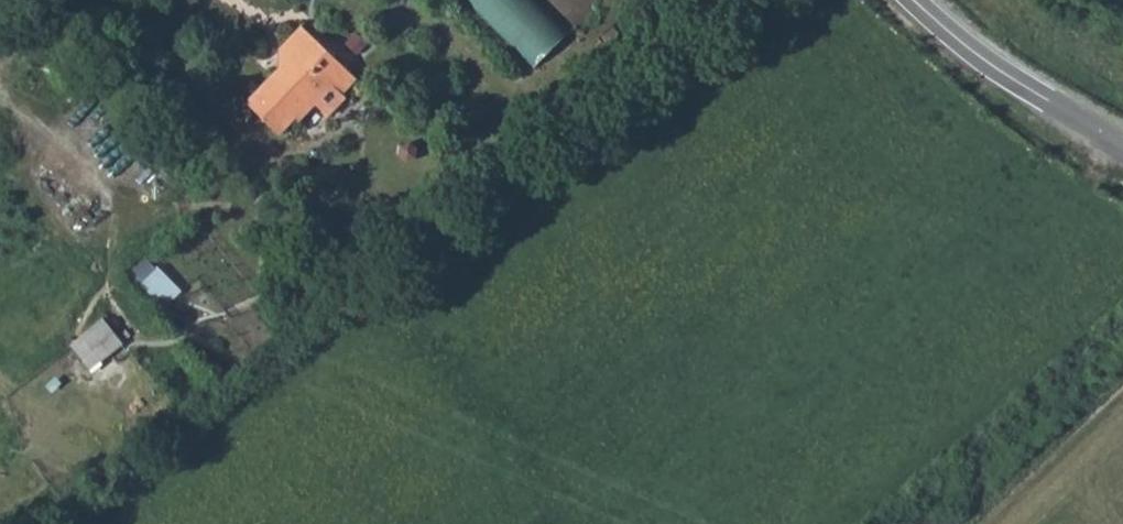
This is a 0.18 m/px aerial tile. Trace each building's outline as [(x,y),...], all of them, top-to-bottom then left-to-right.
[(534,66),(572,32),(543,0),(474,0),(534,66)] [(348,76),(300,23),(275,45),(269,58),(236,88),(266,121),(282,106),(290,106),(306,91),(321,108),(337,93),(333,89),(348,76)] [(128,271),(163,307),(183,288),(148,252),(128,271)] [(105,313),(72,341),(92,366),(126,339),(105,313)]
